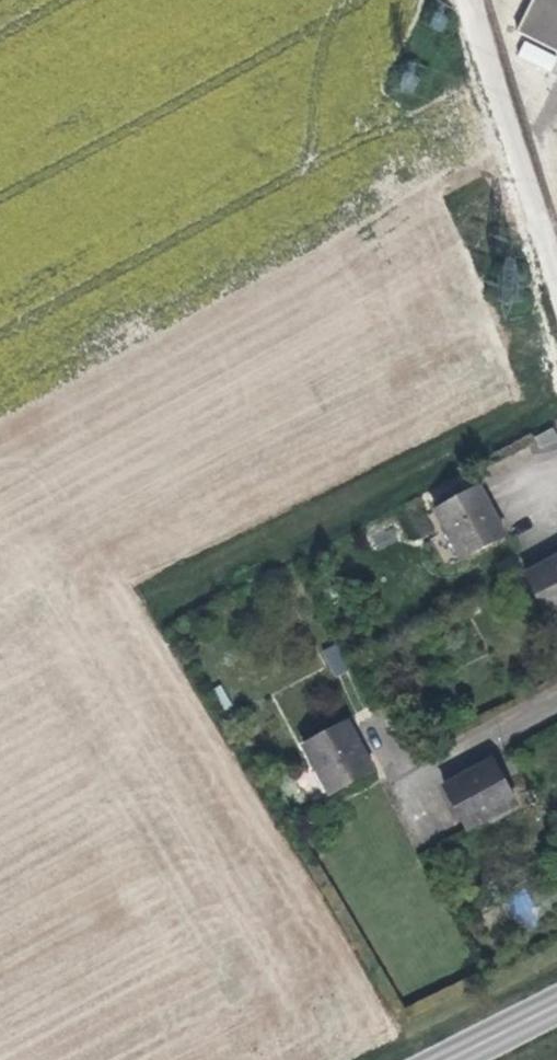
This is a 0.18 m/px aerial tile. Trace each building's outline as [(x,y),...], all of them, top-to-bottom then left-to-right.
[(516,36),(556,56),(556,0),(534,0),(516,36)] [(492,484),(468,437),(426,458),(451,505),(492,484)] [(514,524),(537,567),(556,557),(556,501),(514,524)] [(355,715),(331,667),(286,688),(310,737),(355,715)] [(517,929),(537,924),(529,890),(509,894),(517,929)]
